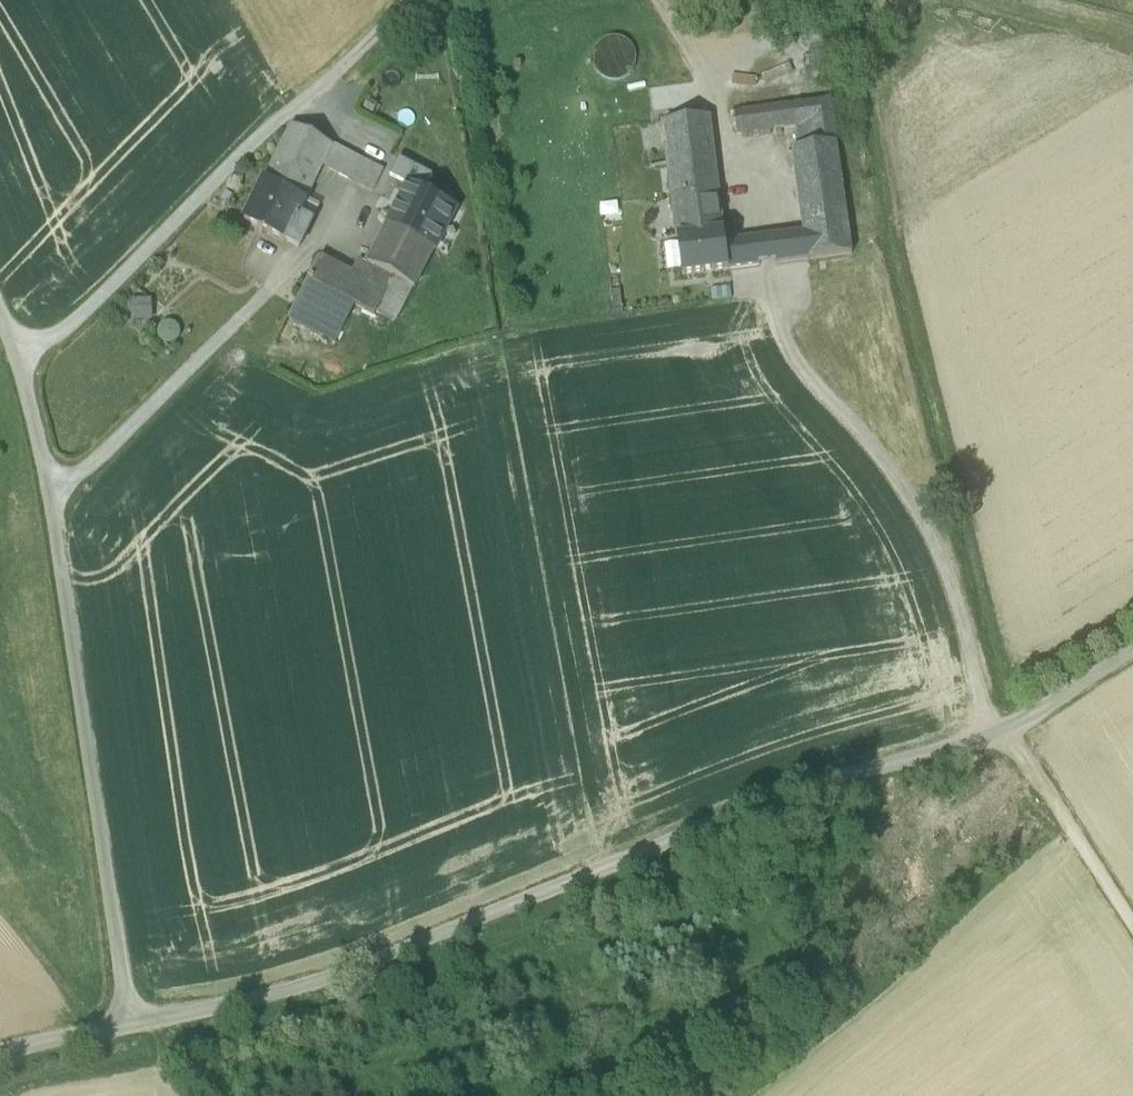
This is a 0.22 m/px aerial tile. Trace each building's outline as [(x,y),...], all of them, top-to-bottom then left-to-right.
[(801,48),(824,45),(818,0),(795,0),(801,48)] [(801,48),(800,48),(806,87),(829,84),(824,45),(801,48)] [(733,68),(734,66),(733,64),(732,62),(730,60),(727,60),(725,60),(723,62),(722,64),(721,66),(722,69),(723,70),(725,72),(728,72),(730,72),(732,70),(733,68)] [(734,82),(735,80),(734,78),(733,76),(731,74),(728,74),(726,74),(724,76),(723,78),(722,80),(723,83),(724,85),(726,86),(729,86),(731,86),(733,84),(734,82)] [(830,99),(733,112),(737,135),(795,127),(797,148),(836,143),(830,99)] [(708,115),(663,122),(675,216),(720,210),(708,115)] [(291,125),(265,179),(306,200),(323,167),(322,166),(332,146),(291,125)] [(797,148),(792,148),(803,234),(807,259),(851,254),(836,143),(797,148)] [(382,172),(332,146),(322,166),(323,167),(372,193),(382,172)] [(306,200),(265,179),(244,221),(285,242),(299,215),(306,200)] [(455,209),(408,185),(386,226),(434,251),(455,209)] [(720,210),(675,216),(682,275),(728,269),(725,244),(720,210)] [(299,215),(285,242),(299,249),(312,222),(299,215)] [(434,251),(386,226),(367,264),(371,267),(394,278),(413,288),(415,289),(434,251)] [(803,234),(788,236),(791,261),(807,259),(803,234)] [(788,236),(773,238),(776,263),(791,261),(788,236)] [(754,240),(725,244),(728,269),(758,266),(754,240)] [(351,274),(320,257),(307,282),(339,298),(351,274)] [(394,278),(371,267),(368,273),(355,266),(351,274),(387,293),(394,278)] [(387,293),(351,274),(339,298),(355,307),(375,317),(376,315),(387,293)] [(387,293),(376,315),(394,324),(413,288),(394,278),(387,293)] [(339,298),(307,282),(300,295),(348,320),(355,307),(339,298)] [(348,320),(300,295),(274,346),(322,370),(348,320)]
